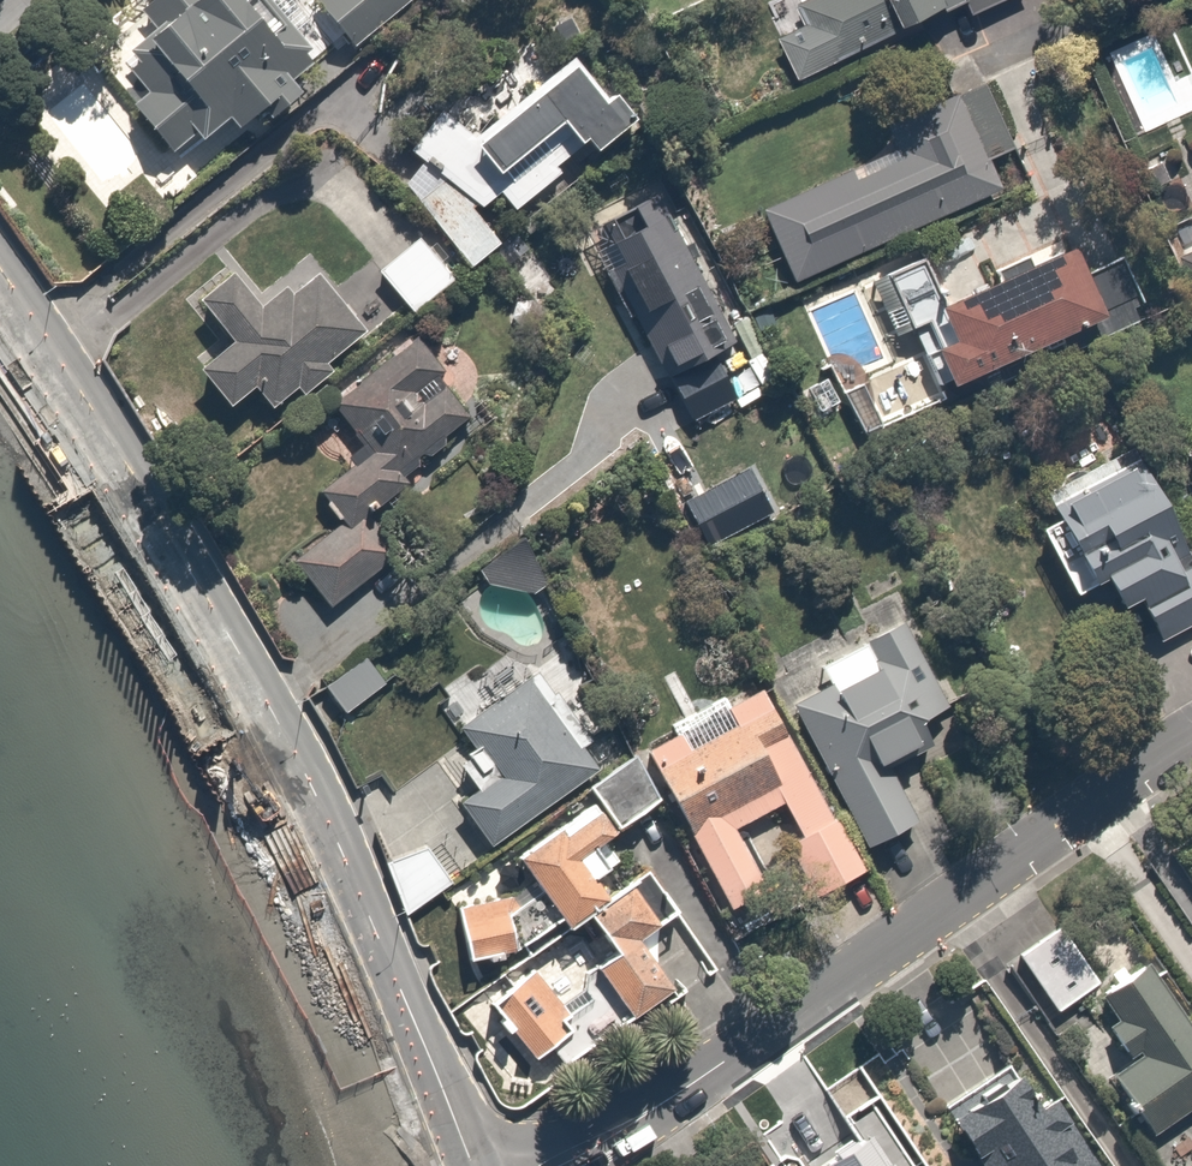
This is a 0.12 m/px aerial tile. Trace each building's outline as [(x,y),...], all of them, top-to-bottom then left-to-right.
[(143,14),(159,33),(123,64),(151,96),(139,106),(179,153),(206,130),(215,141),(266,98),(281,116),(322,81),(254,0),(215,0),(210,4),(207,0),(160,0),(143,14)] [(404,0),(342,0),(330,11),(355,41),(404,0)] [(801,7),(813,35),(785,46),(799,81),(906,37),(891,0),(818,0),(801,7)] [(916,31),(980,4),(979,0),(903,0),(916,31)] [(513,174),(517,179),(579,132),(597,156),(606,149),(615,161),(653,131),(630,102),(619,110),(591,74),(585,79),(578,70),(487,140),(494,150),(487,155),(506,180),(513,174)] [(909,159),(774,217),(803,285),(1022,190),(980,94),(897,130),(909,159)] [(424,202),(471,266),(503,241),(455,178),(424,202)] [(614,243),(597,252),(613,282),(629,273),(653,319),(642,325),(657,356),(669,350),(683,377),(739,348),(663,203),(608,232),(614,243)] [(420,235),(380,272),(419,316),(460,279),(420,235)] [(959,309),(974,347),(950,357),(964,393),(988,383),(1115,334),(1086,259),(959,309)] [(920,263),(876,280),(912,369),(949,354),(956,352),(920,263)] [(238,272),(203,301),(238,345),(205,372),(239,415),(269,391),(284,410),(316,384),(325,395),(388,344),(366,317),(382,305),(361,278),(341,295),(319,268),(268,309),(238,272)] [(489,418),(437,341),(340,406),(368,447),(351,459),(358,470),(318,497),(338,525),(293,556),(332,614),(402,567),(370,519),(413,490),(403,475),(489,418)] [(1057,508),(1064,522),(1048,530),(1083,603),(1117,587),(1134,622),(1152,614),(1167,644),(1191,632),(1191,528),(1159,459),(1057,508)] [(832,684),(794,707),(883,850),(926,823),(894,771),(942,741),(933,726),(964,707),(908,618),(823,671),(832,684)] [(365,661),(355,659),(333,680),(331,690),(350,712),(362,713),(385,694),(385,684),(365,661)] [(587,754),(526,675),(464,723),(484,749),(463,766),(484,792),(466,805),(504,854),(621,764),(603,741),(587,754)] [(871,873),(765,690),(730,710),(741,728),(698,752),(688,736),(653,756),(733,907),(776,882),(744,827),(784,804),(808,845),(799,850),(826,899),(871,873)] [(602,803),(524,863),(581,938),(602,922),(631,959),(608,977),(642,1022),(683,991),(658,958),(672,947),(665,938),(686,923),(648,873),(618,895),(596,865),(629,840),(602,803)] [(435,846),(387,864),(405,913),(453,896),(435,846)] [(516,927),(514,918),(524,916),(519,896),(463,907),(475,965),(483,963),(485,970),(515,964),(513,957),(531,954),(526,925),(516,927)] [(1055,917),(1009,952),(1052,1008),(1097,973),(1055,917)] [(1101,984),(1142,1042),(1096,1074),(1137,1134),(1191,1096),(1191,1054),(1130,964),(1101,984)] [(552,965),(500,1009),(550,1066),(613,1012),(590,984),(566,1004),(557,994),(568,984),(552,965)] [(996,1052),(930,1096),(976,1165),(1071,1165),(996,1052)]
